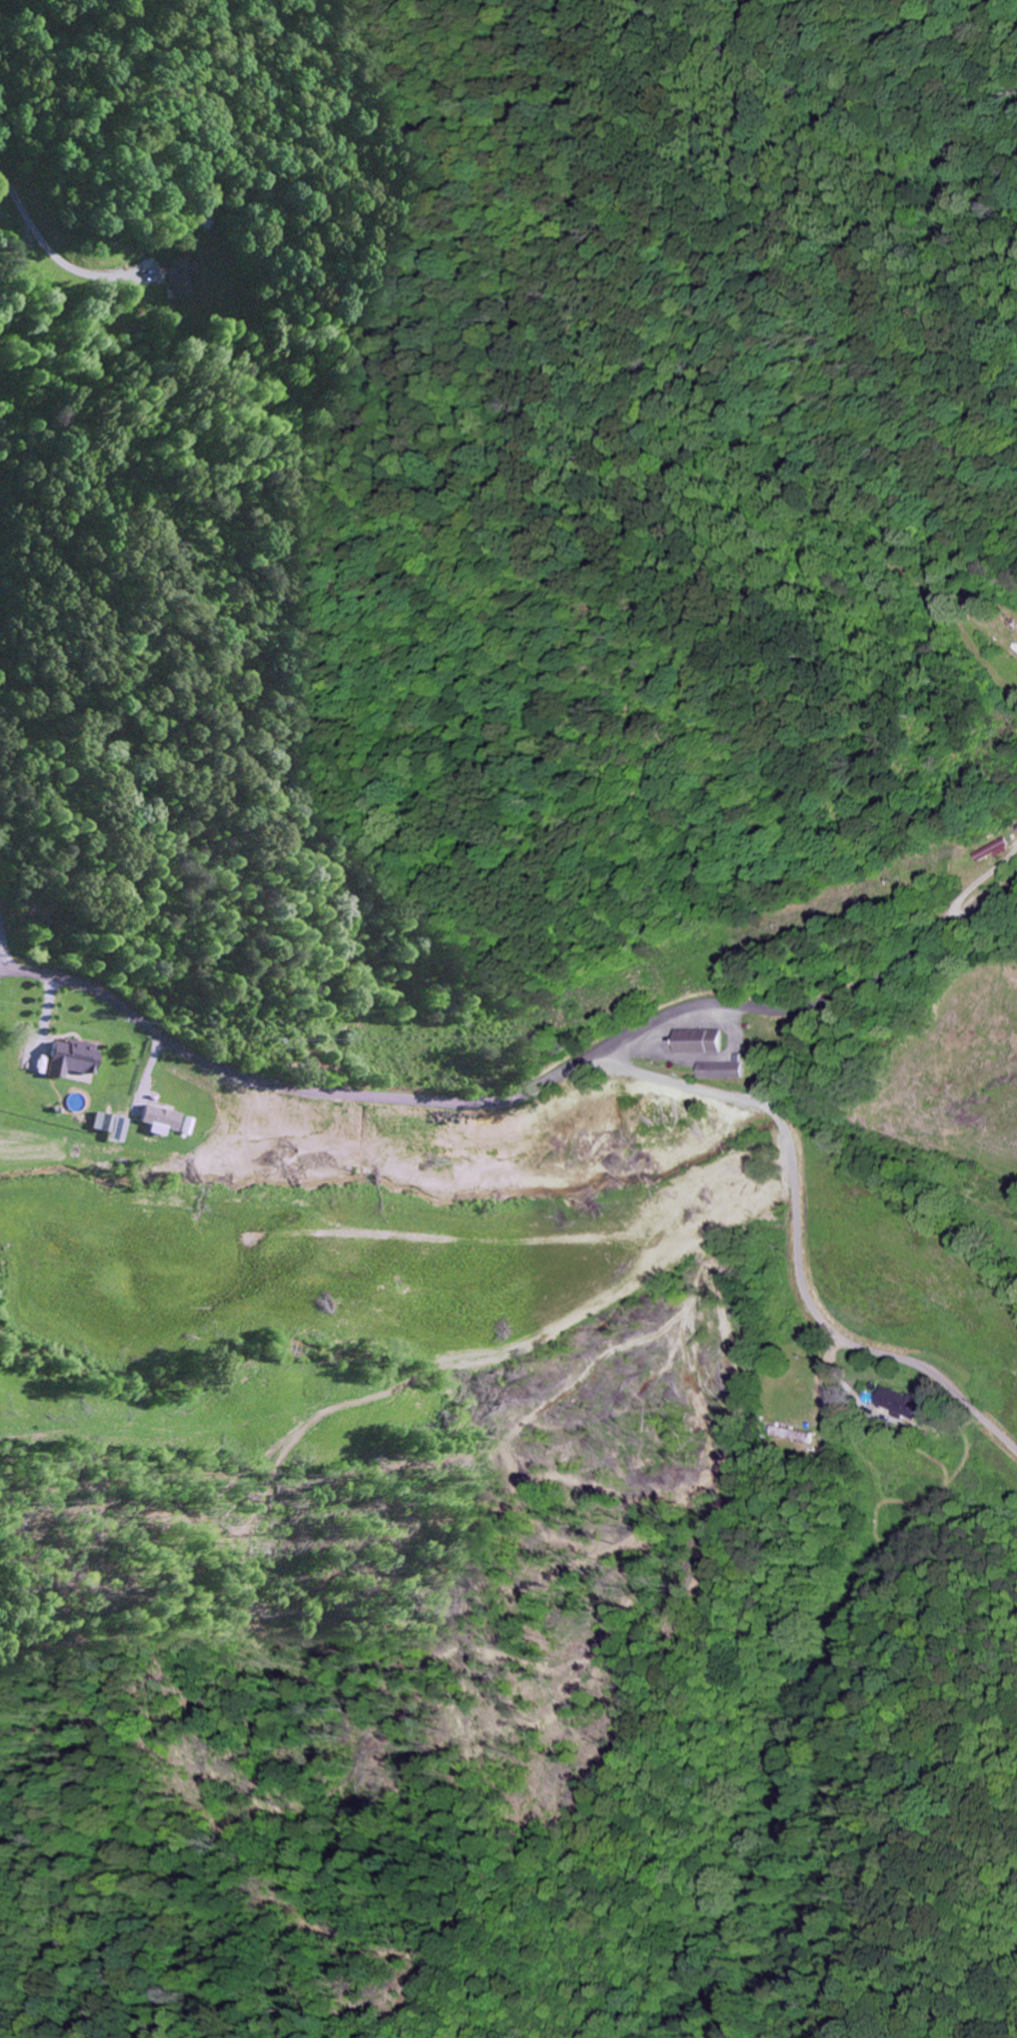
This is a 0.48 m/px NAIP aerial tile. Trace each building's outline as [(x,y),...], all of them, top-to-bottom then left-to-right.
[(154,264),(158,282),(165,280),(170,301),(200,293),(191,254),(154,264)] [(1013,837),(981,854),(986,862),(1003,853),(1004,855),(1016,849),(1016,845),(1013,837)] [(679,1053),(726,1053),(726,1030),(679,1031),(679,1053)] [(44,1073),(61,1077),(63,1068),(91,1074),(97,1047),(63,1039),(62,1043),(51,1040),(44,1073)] [(703,1078),(748,1078),(748,1063),(703,1062),(703,1078)] [(175,1131),(179,1112),(142,1105),(138,1122),(147,1124),(146,1132),(162,1135),(163,1128),(175,1131)] [(109,1131),(108,1138),(120,1140),(123,1117),(92,1112),(90,1128),(109,1131)] [(916,1418),(921,1398),(883,1388),(878,1405),(895,1411),(894,1416),(905,1419),(906,1415),(916,1418)] [(769,1437),(810,1443),(812,1433),(770,1427),(769,1437)]
